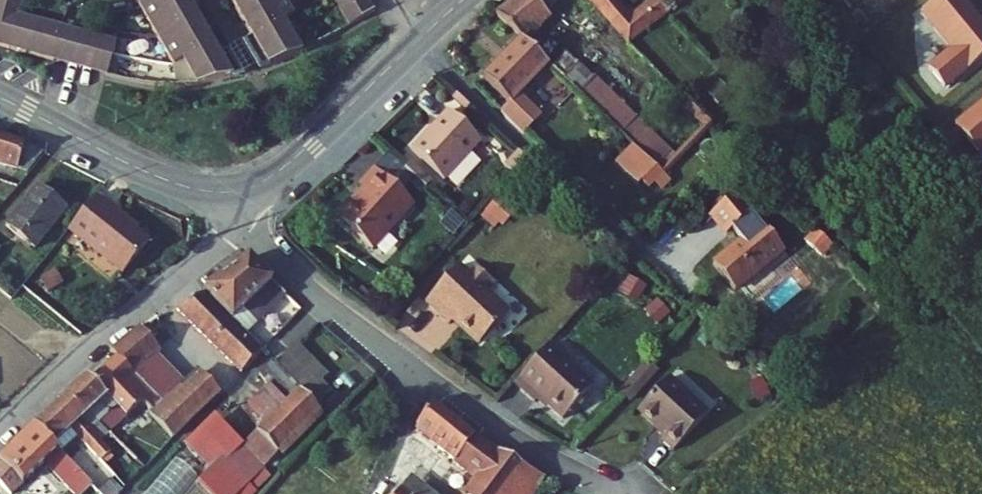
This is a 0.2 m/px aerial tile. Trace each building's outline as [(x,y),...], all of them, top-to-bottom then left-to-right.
[(13,9),(28,0),(8,0),(13,9)] [(193,85),(201,80),(211,97),(256,83),(241,56),(234,61),(199,0),(144,0),(193,85)] [(273,77),(318,57),(301,25),(310,19),(299,0),(242,0),(267,43),(257,49),(273,77)] [(344,12),(358,40),(383,27),(369,0),(367,0),(344,12)] [(408,12),(425,0),(402,0),(400,1),(408,12)] [(535,40),(539,44),(555,28),(576,47),(585,37),(549,0),(532,0),(513,19),(535,40)] [(652,54),(685,19),(666,0),(665,0),(632,34),(652,54)] [(940,16),(971,52),(949,72),(965,90),(981,75),(981,4),(979,0),(958,0),(940,16)] [(17,12),(7,70),(77,80),(81,72),(138,81),(142,51),(41,39),(46,16),(17,12)] [(525,111),(518,117),(540,136),(554,121),(535,102),(549,86),(569,105),(586,89),(581,83),(567,71),(539,44),(535,40),(495,82),(525,111)] [(585,54),(567,71),(581,83),(604,59),(596,52),(590,58),(585,54)] [(138,81),(81,72),(77,80),(136,89),(138,81)] [(676,175),(690,161),(618,91),(604,106),(671,170),(676,175)] [(458,117),(421,157),(456,187),(492,147),(458,117)] [(515,119),(537,139),(540,136),(518,117),(515,119)] [(17,163),(23,141),(0,133),(0,158),(17,163)] [(650,195),(665,210),(687,185),(676,175),(671,170),(650,195)] [(423,171),(417,177),(439,196),(444,190),(423,171)] [(377,197),(350,226),(384,256),(426,210),(386,175),(370,191),(377,197)] [(6,220),(33,244),(65,205),(37,182),(6,220)] [(70,224),(124,268),(149,237),(110,205),(113,201),(99,189),(70,224)] [(514,197),(498,217),(514,229),(530,210),(514,197)] [(735,270),(761,294),(804,248),(779,223),(735,270)] [(245,255),(222,272),(267,315),(286,295),(245,255)] [(198,292),(200,295),(245,338),(267,315),(222,272),(198,292)] [(476,277),(443,318),(469,338),(475,333),(502,354),(529,320),(503,300),(509,292),(492,279),(486,286),(476,277)] [(200,295),(176,310),(239,371),(259,351),(245,338),(200,295)] [(135,320),(107,349),(110,352),(134,374),(161,344),(135,320)] [(291,341),(271,362),(299,389),(319,368),(291,341)] [(572,351),(538,393),(561,410),(565,406),(589,425),(619,389),(572,351)] [(110,352),(87,375),(112,399),(96,416),(113,431),(143,400),(153,410),(162,400),(134,374),(110,352)] [(285,395),(252,429),(273,451),(317,407),(299,389),(271,362),(267,358),(256,368),(285,395)] [(668,366),(641,399),(646,403),(673,371),(668,366)] [(167,405),(162,400),(153,410),(150,413),(175,435),(222,388),(202,369),(167,405)] [(673,371),(646,403),(651,408),(678,375),(673,371)] [(84,372),(59,396),(90,423),(96,416),(112,399),(87,375),(84,372)] [(683,444),(697,455),(729,415),(689,382),(661,416),(688,438),(683,444)] [(59,396),(29,427),(54,447),(72,430),(102,456),(113,444),(90,423),(59,396)] [(273,451),(252,429),(223,402),(208,417),(260,465),(273,451)] [(547,476),(494,452),(434,405),(417,426),(456,457),(451,464),(477,480),(467,493),(536,493),(547,476)] [(260,465),(208,417),(183,442),(235,491),(260,465)] [(0,454),(0,465),(17,483),(55,449),(54,447),(29,427),(0,454)] [(199,474),(177,455),(143,493),(183,493),(199,474)] [(398,487),(406,493),(430,493),(408,476),(398,487)]
